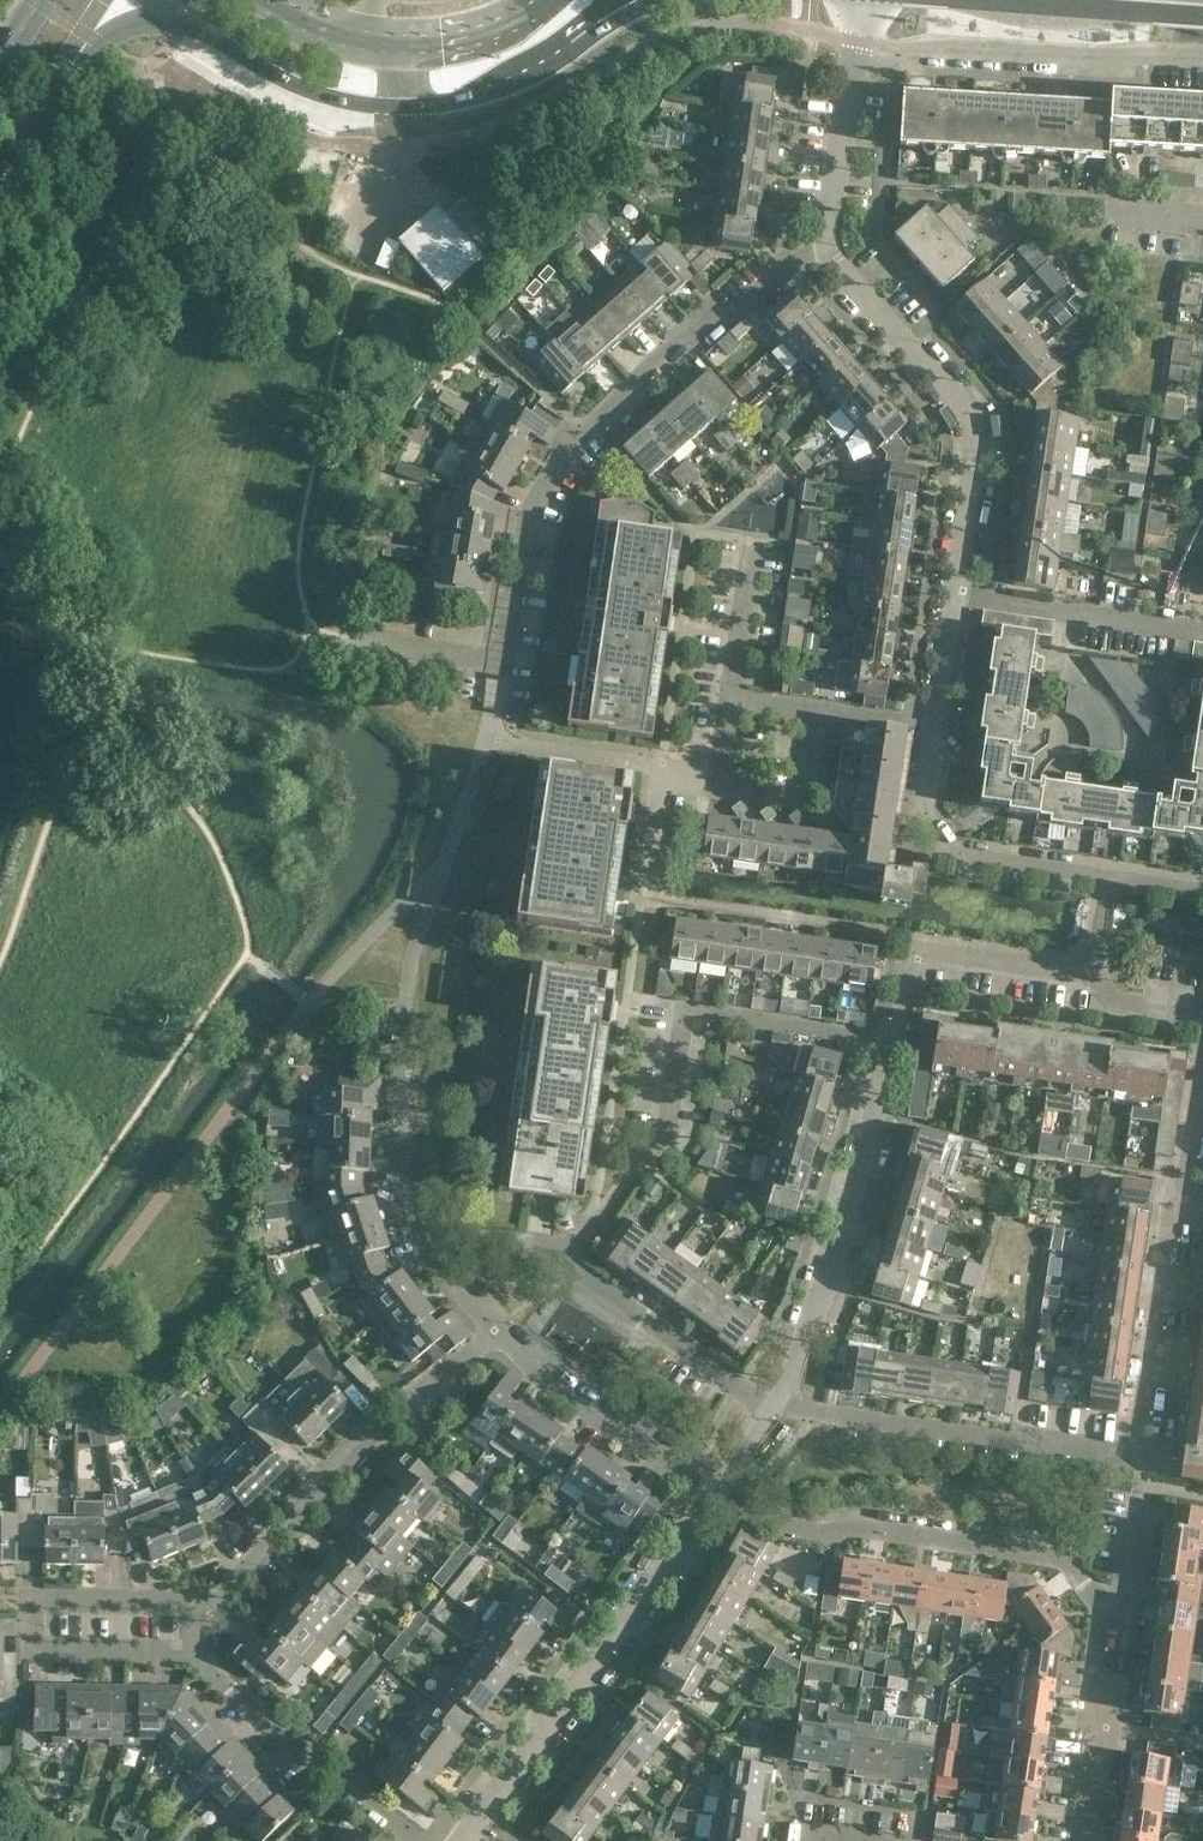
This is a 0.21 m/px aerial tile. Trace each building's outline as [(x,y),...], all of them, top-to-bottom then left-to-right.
[(736,75),(732,104),(771,110),(775,81),(770,81),(772,70),(753,67),(751,78),(736,75)] [(899,146),(935,149),(939,89),(932,89),(932,95),(903,93),(899,146)] [(935,149),(970,151),(973,97),(945,96),(945,90),(939,89),(935,149)] [(1110,148),(1143,150),(1147,90),(1140,90),(1140,96),(1117,94),(1117,108),(1112,108),(1110,148)] [(1143,150),(1178,152),(1181,98),(1153,97),(1154,91),(1147,90),(1143,150)] [(970,151),(1004,153),(1008,94),(1001,93),(1001,99),(973,97),(970,151)] [(1004,153),(1038,155),(1042,101),(1014,100),(1014,94),(1008,94),(1004,153)] [(1038,155),(1073,157),(1076,98),(1070,97),(1070,103),(1042,101),(1038,155)] [(1076,98),(1073,157),(1109,159),(1110,148),(1112,108),(1110,108),(1111,106),(1083,104),(1083,98),(1076,98)] [(1202,153),(1202,100),(1181,98),(1178,152),(1202,153)] [(771,110),(732,104),(727,133),(771,140),(774,121),(769,120),(771,110)] [(659,107),(653,118),(661,123),(667,112),(659,107)] [(654,127),(652,142),(680,146),(682,131),(654,127)] [(727,133),(726,144),(723,161),(762,167),(763,158),(768,158),(771,140),(727,133)] [(761,177),(762,167),(723,161),(719,190),(762,196),(765,178),(761,177)] [(898,168),(897,180),(907,181),(908,169),(898,168)] [(959,184),(967,184),(968,172),(959,172),(959,184)] [(977,173),(968,172),(967,184),(976,185),(977,173)] [(1176,187),(1177,175),(1159,173),(1158,185),(1176,187)] [(1194,176),(1177,175),(1176,187),(1194,188),(1194,176)] [(1028,188),(1037,188),(1037,176),(1028,176),(1028,188)] [(1046,177),(1037,176),(1037,188),(1045,189),(1046,177)] [(1107,193),(1107,182),(1108,181),(1098,180),(1097,192),(1107,193)] [(625,187),(620,193),(634,202),(644,212),(650,206),(640,196),(625,187)] [(760,215),(762,196),(719,190),(715,219),(754,225),(755,215),(760,215)] [(1013,204),(1024,205),(1025,195),(1014,194),(1013,204)] [(497,237),(464,200),(444,217),(432,203),(389,241),(439,296),(482,257),(479,254),(497,237)] [(935,217),(926,207),(916,216),(902,200),(896,205),(895,220),(903,228),(894,236),(918,263),(963,222),(949,205),(935,217)] [(1023,215),(1024,205),(1013,204),(1013,214),(1023,215)] [(598,216),(589,224),(603,239),(611,231),(598,216)] [(749,254),(754,225),(715,219),(710,248),(749,254)] [(978,239),(963,222),(918,263),(942,290),(974,261),(965,251),(978,239)] [(650,234),(630,252),(641,265),(670,298),(692,279),(685,271),(691,266),(690,265),(668,241),(663,246),(662,247),(650,234)] [(1035,248),(1028,241),(1017,251),(1023,258),(1035,248)] [(570,244),(557,255),(567,266),(579,255),(570,244)] [(1035,251),(1025,260),(1034,271),(1044,262),(1035,251)] [(712,261),(705,253),(690,265),(698,274),(712,261)] [(1042,281),(1054,270),(1048,262),(1035,274),(1042,281)] [(645,314),(652,307),(655,311),(670,298),(641,265),(619,284),(645,314)] [(547,266),(538,277),(546,284),(555,273),(547,266)] [(972,330),(1005,301),(986,279),(956,305),(963,313),(960,316),(972,330)] [(535,280),(525,291),(533,298),(543,287),(535,280)] [(1180,294),(1200,297),(1201,286),(1182,283),(1180,294)] [(645,314),(619,284),(597,303),(627,336),(641,324),(638,320),(645,314)] [(791,294),(761,320),(780,342),(810,316),(791,294)] [(1198,308),(1200,297),(1180,294),(1179,305),(1198,308)] [(995,349),(1024,323),(1005,301),(972,330),(985,345),(988,342),(995,349)] [(627,336),(597,303),(576,323),(602,352),(609,346),(612,349),(627,336)] [(1058,303),(1048,311),(1061,326),(1071,317),(1058,303)] [(566,312),(544,331),(554,342),(583,375),(598,362),(595,358),(602,352),(576,323),(566,312)] [(820,320),(817,323),(810,316),(780,342),(800,364),(833,335),(820,320)] [(752,328),(745,320),(730,333),(737,341),(752,328)] [(1010,373),(1043,344),(1024,323),(995,349),(1001,356),(998,359),(1010,373)] [(485,335),(493,341),(502,331),(495,324),(485,335)] [(842,352),(845,349),(833,335),(800,364),(818,385),(848,359),(842,352)] [(1173,340),(1172,351),(1191,354),(1193,343),(1173,340)] [(561,394),(583,375),(554,342),(532,361),(542,372),(561,394)] [(1063,366),(1043,344),(1010,373),(1023,388),(1026,385),(1033,392),(1030,395),(1036,403),(1057,397),(1045,382),(1063,366)] [(1191,354),(1172,351),(1170,362),(1189,365),(1191,354)] [(858,363),(855,366),(848,359),(818,385),(838,407),(871,378),(858,363)] [(542,372),(532,361),(525,367),(534,378),(542,372)] [(692,381),(695,385),(688,391),(714,420),(736,401),(707,368),(692,381)] [(880,395),(883,392),(871,378),(838,407),(856,428),(886,402),(880,395)] [(741,379),(731,387),(741,398),(750,390),(741,379)] [(440,402),(452,409),(458,398),(446,391),(440,402)] [(680,398),(677,394),(663,407),(693,440),(714,420),(688,391),(680,398)] [(1074,448),(1078,419),(1054,415),(1057,397),(1036,403),(1035,413),(1039,413),(1038,424),(1033,423),(1031,442),(1074,448)] [(471,405),(458,398),(452,409),(465,416),(471,405)] [(1165,398),(1163,409),(1182,412),(1184,401),(1165,398)] [(502,400),(488,423),(494,427),(494,426),(524,443),(525,442),(529,434),(549,445),(557,431),(502,400)] [(876,450),(880,447),(885,453),(907,448),(895,434),(906,424),(886,402),(856,428),(876,450)] [(649,419),(652,423),(645,429),(671,459),(693,440),(663,407),(649,419)] [(779,420),(768,407),(758,415),(770,428),(779,420)] [(1182,412),(1163,409),(1161,420),(1181,422),(1182,412)] [(1148,459),(1154,422),(1139,419),(1133,456),(1148,459)] [(743,437),(730,422),(722,429),(735,444),(743,437)] [(517,469),(530,446),(525,442),(524,443),(494,426),(494,427),(482,449),(517,469)] [(634,432),(619,445),(649,478),(671,459),(645,429),(637,436),(634,432)] [(714,436),(727,451),(735,444),(722,429),(714,436)] [(791,438),(783,430),(772,440),(780,448),(791,438)] [(1031,471),(1070,477),(1074,448),(1031,442),(1028,460),(1032,461),(1031,471)] [(915,497),(920,469),(904,467),(907,448),(885,453),(886,454),(885,464),(880,464),(876,492),(915,497)] [(482,449),(458,489),(458,490),(491,501),(498,489),(504,492),(517,469),(482,449)] [(813,465),(802,452),(792,460),(803,473),(813,465)] [(1156,455),(1154,466),(1174,469),(1176,458),(1156,455)] [(692,482),(700,475),(687,460),(679,468),(692,482)] [(398,474),(411,479),(415,468),(402,463),(398,474)] [(1172,480),(1174,469),(1154,466),(1153,477),(1172,480)] [(415,468),(411,479),(425,485),(429,473),(415,468)] [(679,468),(671,475),(684,490),(692,482),(679,468)] [(1109,471),(1107,481),(1144,487),(1146,476),(1128,474),(1129,470),(1124,469),(1124,473),(1109,471)] [(1022,499),(1066,505),(1070,477),(1031,471),(1030,481),(1025,480),(1022,499)] [(817,484),(805,483),(802,501),(814,503),(817,484)] [(455,509),(450,535),(450,536),(490,543),(495,517),(488,515),(491,501),(458,490),(455,510),(455,509)] [(918,509),(914,508),(915,497),(876,492),(872,521),(915,527),(918,509)] [(1023,528),(1061,534),(1066,505),(1022,499),(1019,517),(1024,518),(1023,528)] [(577,729),(609,734),(652,740),(655,722),(653,721),(666,637),(667,637),(672,605),(671,605),(670,607),(661,606),(669,554),(679,556),(682,537),(652,533),(655,515),(642,508),(628,504),(614,502),(600,504),(596,530),(598,530),(598,529),(606,530),(577,729)] [(1148,512),(1146,523),(1165,525),(1167,515),(1148,512)] [(1125,513),(1123,528),(1138,531),(1140,516),(1125,513)] [(365,521),(361,541),(378,538),(375,524),(365,521)] [(908,546),(912,546),(915,527),(872,521),(867,549),(906,555),(908,546)] [(815,541),(818,525),(799,522),(796,538),(815,541)] [(1164,536),(1165,525),(1146,523),(1144,533),(1164,536)] [(1017,537),(1014,556),(1057,562),(1071,564),(1076,565),(1077,555),(1072,554),(1059,552),(1061,534),(1023,528),(1021,537),(1017,537)] [(450,535),(434,532),(430,558),(479,567),(479,568),(486,569),(490,543),(450,536),(450,535)] [(1117,543),(1115,558),(1133,561),(1135,546),(1117,543)] [(795,546),(792,567),(813,571),(817,549),(795,546)] [(384,559),(399,561),(401,549),(387,547),(384,559)] [(401,549),(399,561),(413,564),(415,552),(401,549)] [(906,555),(867,549),(863,578),(907,584),(909,566),(905,565),(906,555)] [(1014,585),(1053,591),(1057,562),(1014,556),(1011,574),(1015,575),(1014,585)] [(435,586),(432,601),(458,606),(461,591),(489,596),(492,580),(478,578),(479,568),(479,567),(430,558),(425,585),(435,586)] [(1105,571),(1104,581),(1130,584),(1131,574),(1105,571)] [(907,584),(863,578),(859,607),(898,612),(899,603),(904,603),(907,584)] [(801,595),(803,582),(790,580),(789,586),(788,591),(788,593),(801,595)] [(458,606),(487,611),(489,596),(461,591),(458,606)] [(802,619),(804,601),(787,599),(785,616),(802,619)] [(898,612),(859,607),(855,635),(898,641),(901,623),(896,622),(898,612)] [(1054,621),(1018,616),(983,611),(981,626),(995,629),(1036,635),(1051,637),(1054,621)] [(806,628),(789,626),(785,654),(802,656),(806,628)] [(1032,657),(1036,635),(995,629),(986,686),(1027,693),(1030,671),(1042,673),(1044,659),(1032,657)] [(898,641),(855,635),(850,663),(890,669),(891,660),(895,660),(898,641)] [(1172,657),(1188,660),(1191,642),(1175,639),(1172,657)] [(1194,642),(1192,658),(1202,660),(1202,644),(1194,642)] [(1154,744),(1157,727),(1160,710),(1126,664),(1092,659),(1154,744)] [(885,699),(890,669),(850,663),(846,693),(885,699)] [(789,695),(792,672),(777,670),(774,693),(789,695)] [(1199,718),(1202,719),(1202,682),(1192,681),(1190,695),(1202,697),(1199,718)] [(1119,732),(1118,726),(1117,723),(1115,718),(1113,713),(1111,710),(1108,706),(1106,703),(1102,699),(1100,697),(1098,695),(1093,692),(1091,691),(1086,688),(1083,687),(1078,685),(1072,683),(1069,683),(1065,712),(1069,713),(1071,713),(1074,715),(1076,716),(1079,718),(1081,720),(1082,721),(1085,724),(1086,726),(1088,729),(1089,731),(1090,733),(1090,735),(1091,739),(1091,741),(1091,745),(1091,747),(1120,752),(1120,746),(1120,743),(1120,737),(1120,734),(1119,732)] [(1024,714),(1027,693),(986,686),(978,745),(983,746),(1018,751),(1022,728),(1033,730),(1036,716),(1024,714)] [(1202,778),(1202,719),(1199,718),(1195,739),(1184,738),(1182,745),(1181,752),(1193,754),(1190,776),(1202,778)] [(851,834),(851,838),(846,877),(845,877),(844,886),(881,892),(879,903),(910,907),(912,892),(924,894),(927,870),(887,864),(907,730),(845,721),(832,808),(839,809),(838,816),(851,834)] [(1017,763),(1018,751),(983,746),(979,774),(984,775),(980,803),(1008,808),(1008,813),(1036,817),(1041,782),(1030,780),(1032,765),(1017,763)] [(604,915),(607,895),(616,830),(625,831),(625,832),(626,832),(634,779),(550,766),(526,923),(611,935),(614,917),(604,915)] [(1064,786),(1041,782),(1036,817),(1035,823),(1094,831),(1100,791),(1078,788),(1080,776),(1066,774),(1064,786)] [(1159,800),(1153,835),(1182,839),(1183,834),(1202,837),(1202,778),(1190,776),(1188,788),(1173,786),(1170,802),(1159,800)] [(1121,794),(1100,791),(1094,831),(1152,840),(1153,835),(1159,800),(1136,796),(1138,785),(1131,784),(1123,782),(1121,794)] [(748,811),(741,802),(731,809),(738,818),(748,811)] [(767,823),(776,816),(769,806),(760,813),(767,823)] [(805,820),(798,810),(788,818),(795,827),(805,820)] [(823,831),(833,824),(826,815),(816,822),(823,831)] [(731,860),(737,821),(708,817),(706,834),(691,832),(690,842),(704,844),(703,855),(731,860)] [(731,860),(759,864),(765,825),(737,821),(731,860)] [(788,868),(793,829),(765,825),(759,864),(788,868)] [(788,868),(817,873),(822,834),(793,829),(788,868)] [(851,838),(822,834),(817,873),(845,877),(846,877),(851,838)] [(671,951),(670,958),(699,963),(705,924),(676,920),(675,927),(665,925),(661,949),(671,951)] [(699,963),(727,967),(733,928),(705,924),(699,963)] [(727,967),(756,971),(762,932),(733,928),(727,967)] [(756,971),(784,975),(790,937),(762,932),(756,971)] [(784,975),(813,980),(819,941),(790,937),(784,975)] [(813,980),(842,984),(848,945),(819,941),(813,980)] [(848,945),(842,984),(871,988),(877,950),(848,945)] [(599,1029),(608,1030),(608,1031),(609,1031),(617,977),(542,966),(508,1192),(584,1203),(586,1184),(576,1183),(599,1029)] [(707,991),(696,989),(694,1001),(705,1003),(707,991)] [(736,995),(724,993),(722,1005),(734,1007),(736,995)] [(764,999),(752,998),(751,1009),(762,1011),(764,999)] [(792,1004),(781,1002),(779,1014),(791,1015),(792,1004)] [(821,1008),(810,1006),(808,1018),(819,1020),(821,1008)] [(849,1012),(838,1010),(836,1022),(848,1024),(849,1012)] [(922,1015),(920,1033),(937,1035),(935,1048),(936,1048),(932,1074),(961,1078),(989,1083),(1018,1087),(1047,1091),(1076,1095),(1104,1100),(1132,1104),(1130,1118),(1159,1122),(1161,1108),(1162,1108),(1166,1082),(1166,1080),(1168,1070),(1185,1072),(1188,1054),(1171,1052),(1169,1052),(1168,1060),(1158,1059),(1160,1050),(1141,1047),(1122,1044),(1121,1053),(1111,1052),(1102,1050),(1103,1042),(1084,1039),(1065,1036),(1064,1045),(1054,1043),(1044,1042),(1045,1033),(1026,1030),(1007,1027),(1006,1036),(997,1035),(987,1033),(988,1025),(969,1022),(950,1019),(949,1028),(940,1026),(941,1018),(922,1015)] [(772,1043),(791,1046),(793,1035),(773,1032),(772,1043)] [(804,1046),(795,1074),(834,1085),(842,1057),(804,1046)] [(925,1121),(928,1106),(932,1074),(936,1048),(935,1048),(923,1046),(918,1079),(913,1078),(907,1118),(925,1121)] [(834,1085),(795,1074),(787,1102),(830,1115),(835,1096),(831,1095),(834,1085)] [(330,1117),(364,1118),(364,1108),(379,1108),(380,1077),(338,1076),(338,1091),(313,1090),(313,1116),(323,1117),(323,1118),(330,1118),(330,1117)] [(1173,1157),(1175,1142),(1178,1118),(1173,1117),(1178,1084),(1166,1082),(1162,1108),(1161,1108),(1159,1122),(1154,1154),(1173,1157)] [(730,1103),(715,1098),(713,1110),(722,1112),(727,1114),(730,1103)] [(824,1133),(830,1115),(787,1102),(779,1130),(817,1141),(820,1132),(824,1133)] [(712,1111),(709,1125),(717,1127),(721,1112),(712,1111)] [(269,1115),(269,1125),(280,1125),(281,1115),(269,1115)] [(364,1118),(330,1117),(330,1118),(323,1118),(322,1142),(329,1142),(370,1144),(371,1118),(364,1118)] [(958,1139),(920,1128),(912,1156),(950,1167),(958,1139)] [(815,1150),(817,1141),(779,1130),(771,1158),(813,1170),(819,1152),(815,1150)] [(1041,1137),(1039,1151),(1053,1153),(1055,1139),(1041,1137)] [(327,1190),(362,1184),(362,1171),(369,1171),(370,1144),(329,1142),(327,1190)] [(983,1158),(986,1147),(968,1142),(965,1153),(983,1158)] [(708,1152),(704,1163),(719,1167),(720,1166),(725,1167),(727,1159),(722,1158),(722,1156),(708,1152)] [(900,1183),(942,1195),(950,1167),(912,1156),(909,1166),(905,1165),(900,1183)] [(808,1188),(813,1170),(771,1158),(763,1186),(801,1197),(804,1187),(808,1188)] [(1080,1178),(1099,1181),(1101,1170),(1082,1167),(1080,1178)] [(1112,1179),(1107,1207),(1147,1213),(1151,1185),(1112,1179)] [(651,1180),(644,1189),(656,1198),(662,1188),(651,1180)] [(896,1212),(934,1223),(942,1195),(900,1183),(894,1201),(899,1202),(896,1212)] [(327,1190),(333,1209),(323,1212),(332,1237),(380,1222),(372,1197),(366,1199),(362,1185),(362,1184),(327,1190)] [(793,1225),(801,1197),(763,1186),(755,1214),(793,1225)] [(294,1189),(279,1191),(281,1203),(295,1201),(294,1189)] [(279,1191),(265,1193),(267,1205),(281,1203),(279,1191)] [(725,1201),(722,1212),(741,1218),(744,1207),(725,1201)] [(1147,1242),(1149,1225),(1149,1224),(1145,1224),(1147,1213),(1107,1207),(1103,1236),(1147,1242)] [(884,1238),(926,1251),(934,1223),(896,1212),(893,1221),(889,1220),(884,1238)] [(624,1272),(649,1236),(626,1219),(600,1255),(624,1272)] [(340,1263),(350,1260),(356,1280),(387,1263),(382,1250),(389,1248),(380,1222),(332,1237),(340,1263)] [(1061,1250),(1064,1231),(1053,1229),(1050,1248),(1061,1250)] [(673,1253),(649,1236),(624,1272),(639,1283),(642,1280),(650,1285),(673,1253)] [(1144,1262),(1147,1242),(1103,1236),(1099,1264),(1138,1270),(1140,1261),(1144,1262)] [(918,1279),(926,1251),(884,1238),(878,1257),(882,1258),(880,1268),(918,1279)] [(802,1244),(788,1240),(785,1249),(799,1253),(802,1244)] [(947,1245),(944,1255),(963,1260),(965,1250),(947,1245)] [(673,1253),(650,1285),(658,1291),(655,1295),(671,1306),(696,1270),(673,1253)] [(1059,1277),(1061,1259),(1049,1258),(1046,1275),(1059,1277)] [(975,1288),(981,1265),(967,1261),(961,1283),(975,1288)] [(356,1280),(368,1295),(360,1301),(377,1323),(417,1292),(401,1271),(396,1275),(387,1264),(387,1263),(356,1280)] [(1095,1293),(1138,1300),(1141,1281),(1137,1280),(1138,1270),(1099,1264),(1095,1293)] [(910,1307),(918,1279),(880,1268),(872,1295),(910,1307)] [(696,1270),(671,1306),(686,1317),(689,1313),(697,1319),(720,1287),(696,1270)] [(1059,1298),(1060,1288),(1045,1286),(1043,1295),(1059,1298)] [(720,1287),(697,1319),(705,1325),(702,1328),(718,1339),(744,1304),(720,1287)] [(312,1288),(301,1294),(308,1307),(319,1301),(312,1288)] [(393,1344),(428,1316),(428,1317),(434,1313),(417,1292),(377,1323),(393,1344)] [(1091,1322),(1130,1328),(1131,1318),(1136,1319),(1138,1300),(1095,1293),(1091,1322)] [(920,1310),(939,1315),(943,1304),(924,1298),(920,1310)] [(315,1319),(326,1313),(319,1301),(308,1307),(315,1319)] [(1042,1302),(1041,1313),(1052,1315),(1053,1304),(1042,1302)] [(744,1304),(718,1339),(742,1356),(767,1321),(744,1304)] [(471,1335),(462,1323),(452,1311),(434,1325),(428,1317),(428,1316),(393,1344),(403,1357),(406,1354),(412,1362),(438,1342),(447,1354),(471,1335)] [(1128,1337),(1130,1328),(1091,1322),(1086,1350),(1130,1357),(1133,1338),(1128,1337)] [(998,1326),(996,1337),(1012,1339),(1013,1328),(998,1326)] [(1202,1364),(1202,1334),(1200,1344),(1196,1343),(1193,1362),(1202,1364)] [(869,1395),(876,1352),(847,1348),(841,1391),(869,1395)] [(305,1360),(285,1381),(329,1426),(350,1405),(329,1384),(339,1375),(314,1349),(304,1359),(305,1360)] [(1127,1376),(1130,1357),(1086,1350),(1082,1380),(1121,1385),(1123,1375),(1127,1376)] [(905,1356),(876,1352),(869,1395),(889,1398),(890,1394),(899,1395),(905,1356)] [(927,1404),(933,1360),(905,1356),(899,1395),(909,1397),(908,1401),(927,1404)] [(354,1375),(363,1367),(353,1357),(344,1365),(354,1375)] [(962,1365),(933,1360),(927,1404),(946,1407),(946,1402),(956,1404),(962,1365)] [(1202,1393),(1202,1364),(1193,1362),(1190,1381),(1195,1381),(1193,1392),(1202,1393)] [(991,1369),(962,1365),(956,1404),(966,1405),(965,1410),(984,1412),(991,1369)] [(363,1367),(354,1375),(364,1386),(373,1377),(363,1367)] [(1019,1373),(991,1369),(984,1412),(1013,1417),(1019,1373)] [(517,1406),(516,1406),(508,1400),(521,1382),(508,1372),(472,1425),(493,1440),(517,1406)] [(1078,1408),(1117,1414),(1121,1385),(1082,1380),(1078,1408)] [(262,1400),(251,1410),(277,1435),(287,1425),(308,1447),(329,1426),(285,1381),(263,1402),(262,1400)] [(1030,1389),(1028,1401),(1047,1404),(1049,1393),(1030,1389)] [(1185,1420),(1202,1422),(1202,1393),(1193,1392),(1192,1401),(1187,1400),(1187,1402),(1185,1420)] [(516,1406),(517,1406),(493,1440),(494,1440),(492,1443),(513,1457),(518,1449),(542,1415),(520,1400),(516,1406)] [(253,1432),(232,1453),(266,1487),(287,1467),(266,1446),(277,1435),(251,1410),(241,1420),(253,1432)] [(136,1437),(128,1417),(126,1411),(101,1415),(106,1445),(107,1446),(136,1437)] [(518,1449),(552,1473),(572,1444),(560,1436),(564,1431),(542,1415),(518,1449)] [(65,1417),(65,1430),(75,1430),(76,1417),(65,1417)] [(1185,1420),(1182,1438),(1186,1438),(1185,1449),(1202,1452),(1202,1422),(1185,1420)] [(552,1473),(586,1496),(609,1462),(587,1447),(584,1453),(572,1444),(552,1473)] [(186,1458),(184,1459),(196,1477),(213,1503),(227,1490),(245,1508),(266,1487),(232,1453),(227,1447),(206,1467),(200,1473),(186,1458)] [(393,1494),(420,1516),(419,1517),(424,1522),(441,1501),(427,1489),(437,1477),(403,1448),(383,1472),(400,1487),(393,1494)] [(1185,1449),(1180,1477),(1202,1481),(1202,1452),(1185,1449)] [(597,1524),(626,1483),(627,1483),(631,1478),(609,1462),(586,1496),(577,1510),(597,1524)] [(466,1478),(455,1468),(447,1478),(458,1487),(466,1478)] [(635,1489),(627,1483),(626,1483),(597,1524),(619,1540),(630,1524),(643,1533),(669,1497),(656,1487),(661,1480),(648,1470),(635,1489)] [(156,1493),(180,1551),(208,1539),(196,1510),(213,1503),(196,1477),(156,1493)] [(17,1478),(16,1495),(29,1495),(29,1478),(17,1478)] [(477,1487),(466,1478),(458,1487),(469,1496),(477,1487)] [(420,1516),(393,1494),(388,1490),(371,1510),(402,1537),(419,1517),(420,1516)] [(56,1493),(31,1493),(31,1499),(31,1535),(45,1535),(45,1564),(74,1565),(75,1516),(56,1516),(56,1493)] [(153,1562),(180,1551),(156,1493),(117,1509),(123,1540),(141,1532),(153,1562)] [(117,1509),(114,1494),(104,1494),(104,1500),(75,1500),(75,1516),(74,1565),(104,1565),(104,1540),(123,1540),(117,1509)] [(16,1534),(31,1535),(31,1499),(16,1499),(16,1515),(0,1515),(0,1564),(16,1564),(16,1534)] [(1174,1506),(1171,1528),(1165,1527),(1161,1553),(1202,1560),(1202,1510),(1174,1506)] [(376,1568),(392,1549),(403,1558),(413,1546),(402,1537),(371,1510),(354,1530),(359,1535),(349,1546),(376,1568)] [(510,1516),(493,1537),(503,1544),(512,1532),(518,1523),(510,1516)] [(728,1553),(763,1573),(777,1548),(743,1528),(728,1553)] [(503,1544),(512,1551),(522,1539),(512,1532),(503,1544)] [(454,1554),(463,1561),(472,1550),(463,1543),(454,1554)] [(335,1552),(317,1573),(349,1599),(365,1581),(370,1585),(381,1572),(376,1568),(349,1546),(340,1557),(335,1552)] [(710,1576),(748,1599),(763,1573),(728,1553),(723,1562),(719,1560),(710,1576)] [(1161,1553),(1157,1582),(1163,1583),(1160,1604),(1202,1610),(1202,1560),(1161,1553)] [(463,1561),(454,1554),(445,1565),(454,1573),(463,1561)] [(468,1567),(477,1575),(486,1564),(477,1556),(468,1567)] [(835,1612),(837,1598),(865,1602),(871,1559),(861,1557),(860,1563),(843,1560),(842,1569),(828,1567),(824,1595),(824,1596),(822,1610),(835,1612)] [(871,1559),(865,1602),(892,1606),(897,1569),(882,1566),(883,1561),(871,1559)] [(892,1606),(898,1607),(907,1624),(907,1629),(916,1631),(926,1567),(915,1565),(914,1571),(897,1569),(892,1606)] [(563,1574),(552,1566),(544,1575),(556,1584),(563,1574)] [(477,1575),(468,1567),(458,1578),(468,1586),(477,1575)] [(926,1632),(929,1611),(945,1614),(951,1577),(936,1574),(937,1569),(926,1567),(916,1631),(926,1632)] [(442,1588),(451,1577),(441,1569),(433,1580),(442,1588)] [(773,1580),(790,1590),(795,1580),(778,1570),(773,1580)] [(1003,1605),(1004,1605),(1012,1606),(1026,1625),(1052,1605),(1030,1576),(1007,1572),(1005,1585),(1006,1585),(1003,1605)] [(343,1628),(360,1609),(349,1599),(317,1573),(300,1593),(343,1628)] [(567,1593),(575,1583),(563,1574),(556,1584),(567,1593)] [(972,1624),(973,1618),(979,1575),(969,1574),(968,1579),(951,1577),(945,1614),(964,1616),(961,1638),(970,1639),(972,1624)] [(1004,1605),(1003,1605),(1006,1585),(1005,1585),(990,1583),(991,1577),(979,1575),(973,1618),(1002,1622),(1004,1605)] [(699,1603),(733,1624),(748,1599),(710,1576),(700,1593),(704,1595),(699,1603)] [(455,1601),(464,1590),(455,1582),(446,1594),(455,1601)] [(520,1584),(504,1606),(537,1631),(538,1629),(544,1622),(562,1635),(571,1622),(581,1610),(556,1592),(547,1604),(520,1584)] [(284,1612),(326,1648),(343,1628),(300,1593),(284,1612)] [(694,1612),(690,1610),(680,1627),(718,1649),(733,1624),(699,1603),(694,1612)] [(538,1629),(537,1631),(504,1606),(501,1604),(485,1625),(526,1657),(543,1634),(538,1629)] [(1160,1604),(1158,1619),(1152,1618),(1150,1630),(1202,1638),(1202,1610),(1160,1604)] [(1039,1652),(1039,1653),(1059,1656),(1059,1657),(1072,1659),(1075,1636),(1052,1605),(1026,1625),(1041,1644),(1039,1652)] [(272,1636),(304,1663),(309,1668),(326,1648),(284,1612),(267,1632),(272,1637),(272,1636)] [(410,1623),(419,1631),(428,1620),(419,1612),(410,1623)] [(796,1613),(791,1621),(804,1629),(809,1621),(796,1613)] [(410,1642),(419,1631),(410,1623),(400,1634),(410,1642)] [(977,1625),(972,1624),(970,1639),(980,1641),(982,1630),(977,1625)] [(485,1625),(470,1646),(478,1652),(511,1677),(526,1657),(485,1625)] [(671,1643),(675,1645),(670,1654),(704,1674),(718,1649),(680,1627),(671,1643)] [(304,1663),(272,1636),(272,1637),(265,1644),(248,1629),(228,1653),(260,1680),(270,1669),(286,1683),(304,1663)] [(1150,1630),(1149,1640),(1154,1641),(1152,1658),(1189,1663),(1189,1664),(1202,1666),(1202,1638),(1150,1630)] [(401,1652),(410,1642),(400,1634),(392,1645),(401,1652)] [(1,1695),(1,1701),(16,1702),(16,1663),(2,1663),(2,1635),(0,1635),(0,1695),(1,1695)] [(392,1664),(401,1652),(392,1645),(383,1656),(392,1664)] [(1039,1652),(1022,1650),(1018,1678),(1061,1684),(1063,1673),(1057,1672),(1059,1657),(1059,1656),(1039,1653),(1039,1652)] [(462,1673),(495,1698),(511,1677),(478,1652),(462,1673)] [(782,1652),(776,1664),(798,1677),(800,1663),(782,1652)] [(882,1669),(884,1655),(871,1652),(869,1667),(882,1669)] [(383,1662),(373,1654),(364,1665),(373,1673),(383,1662)] [(655,1679),(689,1699),(704,1674),(670,1654),(655,1679)] [(1144,1673),(1142,1684),(1185,1690),(1189,1664),(1189,1663),(1152,1658),(1149,1674),(1144,1673)] [(887,1660),(884,1676),(908,1680),(911,1664),(887,1660)] [(991,1666),(989,1679),(996,1680),(996,1674),(1011,1676),(1012,1672),(1008,1666),(998,1665),(998,1667),(991,1666)] [(816,1666),(814,1678),(829,1680),(831,1668),(816,1666)] [(495,1698),(462,1673),(454,1667),(430,1698),(439,1705),(466,1725),(475,1714),(480,1718),(495,1698)] [(860,1686),(862,1671),(840,1668),(838,1682),(860,1686)] [(940,1669),(938,1678),(945,1679),(947,1670),(940,1669)] [(872,1688),(874,1673),(863,1671),(861,1686),(872,1688)] [(344,1689),(340,1694),(349,1702),(353,1697),(357,1693),(366,1682),(357,1674),(348,1685),(344,1689)] [(1051,1712),(1054,1694),(1059,1695),(1061,1684),(1018,1678),(1011,1676),(996,1674),(995,1684),(1005,1685),(1002,1704),(1014,1705),(1014,1706),(1051,1712)] [(906,1692),(908,1680),(889,1677),(887,1689),(906,1692)] [(726,1699),(731,1690),(714,1680),(709,1689),(726,1699)] [(919,1684),(917,1695),(931,1697),(933,1686),(919,1684)] [(1142,1684),(1140,1695),(1146,1695),(1144,1712),(1152,1714),(1150,1728),(1179,1733),(1185,1690),(1142,1684)] [(89,1686),(35,1685),(34,1731),(52,1731),(52,1743),(68,1743),(68,1738),(88,1739),(89,1686)] [(88,1739),(109,1739),(108,1744),(124,1744),(125,1686),(89,1686),(88,1739)] [(124,1744),(140,1744),(140,1739),(160,1739),(183,1687),(125,1686),(124,1744)] [(224,1728),(183,1687),(160,1739),(161,1739),(175,1754),(172,1758),(182,1769),(224,1728)] [(370,1687),(361,1698),(371,1706),(379,1695),(370,1687)] [(335,1701),(314,1727),(323,1734),(344,1708),(349,1702),(340,1694),(335,1701)] [(679,1717),(647,1694),(630,1717),(662,1741),(679,1717)] [(954,1697),(946,1695),(944,1709),(952,1710),(954,1697)] [(358,1702),(349,1714),(358,1721),(367,1710),(371,1706),(361,1698),(358,1702)] [(448,1762),(463,1741),(458,1737),(466,1725),(439,1705),(415,1737),(448,1762)] [(827,1721),(829,1706),(819,1705),(817,1715),(821,1720),(827,1721)] [(829,1706),(827,1721),(826,1728),(819,1770),(830,1772),(831,1766),(846,1768),(847,1769),(854,1723),(855,1717),(838,1714),(839,1708),(829,1706)] [(997,1719),(995,1731),(1053,1740),(1054,1727),(1049,1726),(1051,1712),(1014,1706),(1012,1721),(997,1719)] [(874,1712),(871,1726),(854,1723),(847,1769),(846,1768),(845,1775),(862,1777),(861,1783),(872,1785),(883,1714),(874,1712)] [(358,1721),(349,1714),(340,1725),(349,1732),(358,1721)] [(872,1785),(883,1786),(884,1780),(900,1783),(908,1732),(890,1729),(892,1715),(883,1714),(872,1785)] [(624,1725),(620,1723),(609,1738),(644,1764),(662,1741),(630,1717),(624,1725)] [(937,1728),(927,1727),(928,1720),(919,1719),(917,1733),(908,1732),(900,1783),(916,1785),(915,1791),(927,1793),(937,1728)] [(943,1722),(938,1750),(954,1752),(958,1724),(943,1722)] [(792,1760),(809,1763),(808,1769),(819,1770),(826,1728),(798,1723),(792,1760)] [(182,1769),(193,1779),(196,1776),(211,1791),(249,1754),(224,1728),(182,1769)] [(1043,1766),(1046,1748),(1051,1749),(1053,1740),(995,1731),(991,1758),(1043,1766)] [(426,1780),(431,1784),(448,1762),(415,1737),(399,1758),(426,1779),(426,1780)] [(598,1753),(601,1756),(595,1764),(627,1787),(644,1764),(609,1738),(598,1753)] [(678,1739),(671,1748),(687,1760),(694,1751),(678,1739)] [(1165,1788),(1169,1760),(1174,1761),(1176,1747),(1148,1742),(1146,1757),(1132,1755),(1129,1772),(1124,1771),(1122,1782),(1165,1788)] [(774,1796),(775,1785),(769,1784),(772,1767),(758,1765),(760,1750),(743,1748),(741,1763),(735,1762),(731,1790),(774,1796)] [(934,1776),(950,1779),(953,1753),(938,1750),(934,1776)] [(211,1791),(225,1806),(222,1809),(232,1820),(274,1779),(249,1754),(211,1791)] [(420,1787),(426,1780),(426,1779),(399,1758),(394,1754),(378,1776),(429,1814),(438,1801),(420,1787)] [(987,1785),(1002,1787),(1045,1794),(1046,1781),(1041,1781),(1043,1766),(991,1758),(987,1785)] [(589,1771),(586,1769),(575,1784),(610,1810),(627,1787),(595,1764),(589,1771)] [(711,1777),(711,1775),(695,1772),(693,1784),(707,1786),(709,1777),(711,1777)] [(707,1786),(722,1788),(723,1784),(719,1779),(711,1777),(709,1777),(707,1786)] [(948,1797),(951,1779),(936,1777),(933,1794),(948,1797)] [(243,1831),(247,1828),(260,1840),(264,1840),(300,1806),(274,1779),(232,1820),(243,1831)] [(1161,1815),(1165,1788),(1122,1782),(1120,1792),(1126,1793),(1124,1810),(1161,1815)] [(563,1799),(567,1802),(560,1810),(592,1834),(610,1810),(575,1784),(563,1799)] [(669,1807),(678,1790),(669,1784),(659,1801),(669,1807)] [(987,1813),(998,1815),(1035,1820),(1038,1802),(1043,1803),(1045,1794),(1002,1787),(987,1785),(983,1812),(987,1813)] [(707,1786),(706,1796),(716,1797),(713,1814),(764,1823),(766,1806),(772,1807),(774,1796),(731,1790),(722,1788),(707,1786)] [(672,1818),(675,1822),(695,1825),(697,1812),(677,1808),(672,1818)] [(554,1840),(587,1840),(592,1834),(560,1810),(543,1833),(554,1840)] [(1150,1840),(1157,1840),(1161,1815),(1124,1810),(1121,1825),(1116,1824),(1114,1836),(1150,1840)] [(984,1839),(996,1840),(1038,1840),(1038,1835),(1033,1835),(1035,1820),(998,1815),(987,1813),(984,1839)] [(767,1839),(762,1838),(764,1823),(713,1814),(709,1840),(767,1840),(767,1839)] [(937,1814),(935,1828),(963,1832),(965,1818),(937,1814)] [(116,1815),(111,1829),(120,1833),(126,1819),(116,1815)] [(647,1818),(638,1828),(650,1838),(658,1827),(647,1818)] [(298,1824),(294,1828),(300,1834),(304,1830),(298,1824)] [(142,1827),(138,1835),(144,1838),(148,1830),(142,1827)] [(935,1828),(933,1840),(962,1840),(963,1832),(935,1828)] [(670,1829),(666,1838),(673,1839),(674,1830),(670,1829)] [(358,1830),(347,1840),(368,1840),(358,1830)] [(630,1840),(647,1840),(636,1833),(630,1840)]
